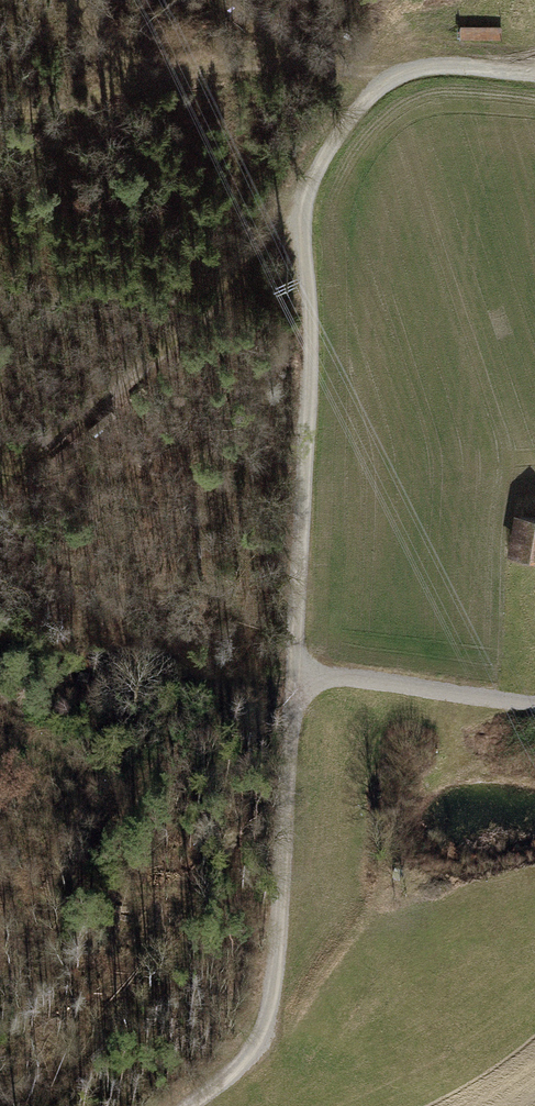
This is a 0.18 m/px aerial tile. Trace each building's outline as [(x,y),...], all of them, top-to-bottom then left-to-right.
[(519,516),(513,554),(534,558),(534,518),(519,516)]
